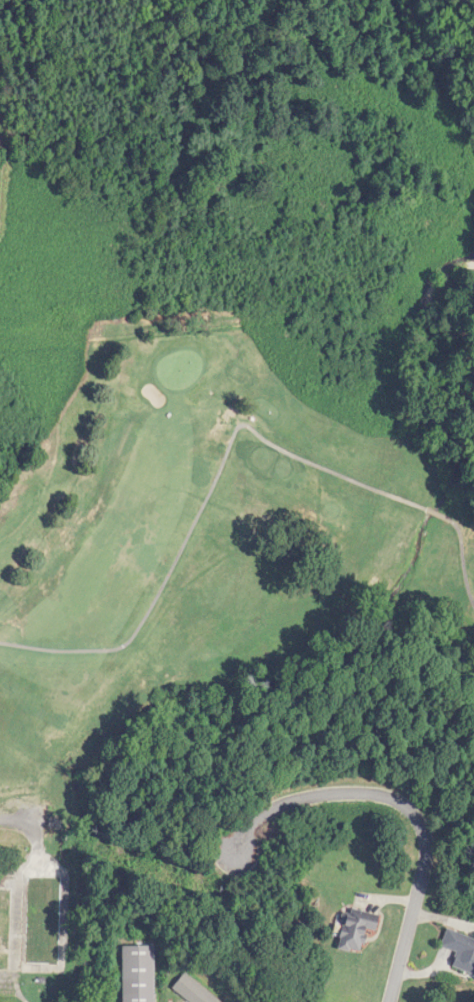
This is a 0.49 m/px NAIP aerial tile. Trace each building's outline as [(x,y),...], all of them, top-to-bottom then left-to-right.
[(342,949),(365,951),(367,930),(380,932),(382,913),(345,909),(342,949)] [(449,930),(443,946),(460,952),(455,967),(473,974),(473,937),(449,930)] [(124,1001),(155,1001),(155,946),(124,946),(124,1001)] [(188,973),(174,987),(189,1001),(219,1001),(188,973)]
